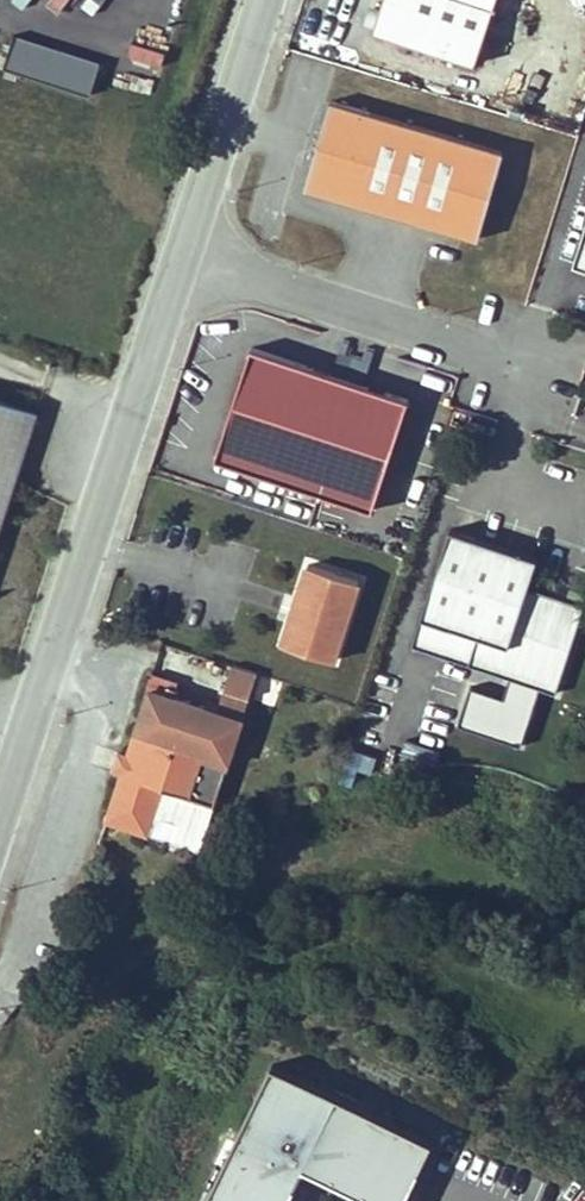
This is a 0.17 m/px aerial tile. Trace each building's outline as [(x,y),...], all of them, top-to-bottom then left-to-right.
[(373,11),(366,28),(473,64),(494,0),(377,0),(373,11)] [(100,63),(16,36),(5,69),(89,97),(100,63)] [(121,71),(156,82),(164,54),(129,43),(121,71)] [(502,148),(331,98),(307,184),(477,234),(502,148)] [(571,262),(584,267),(584,216),(571,262)] [(407,398),(249,345),(213,456),(371,508),(407,398)] [(33,415),(0,404),(0,515),(33,415)] [(529,560),(445,532),(414,642),(556,688),(580,607),(522,585),(529,560)] [(300,599),(293,619),(286,616),(277,642),(325,657),(349,578),(302,564),(291,597),(300,599)] [(291,597),(286,616),(293,619),(300,599),(291,597)] [(196,710),(186,707),(187,700),(165,694),(169,680),(147,674),(105,819),(147,833),(160,788),(214,805),(240,717),(199,704),(196,710)] [(186,707),(196,710),(199,704),(187,700),(186,707)] [(389,1199),(420,1125),(266,1060),(196,1200),(272,1200),(293,1157),(389,1199)]
